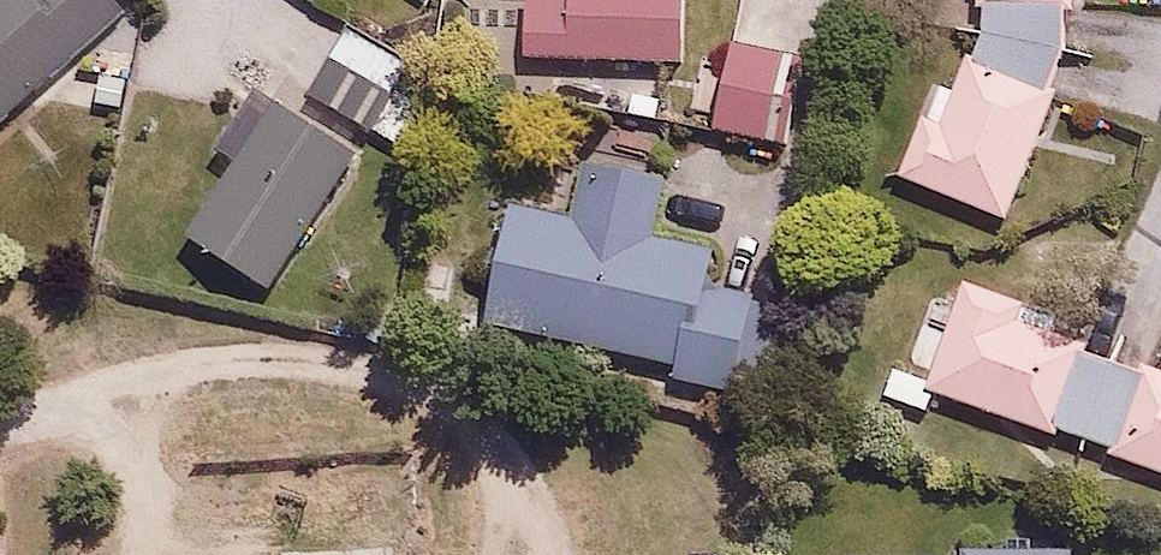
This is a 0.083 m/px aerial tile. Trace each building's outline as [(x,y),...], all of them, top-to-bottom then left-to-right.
[(108,0),(0,0),(0,143),(100,55),(92,45),(123,18),(108,0)] [(525,57),(687,61),(688,0),(527,0),(525,57)] [(1054,90),(1066,7),(1081,5),(1081,0),(951,0),(949,17),(986,35),(957,95),(942,88),(902,170),(1002,218),(1062,93),(1054,90)] [(345,26),(304,96),(395,149),(436,79),(345,26)] [(810,64),(730,40),(704,123),(784,148),(810,64)] [(367,162),(281,106),(191,241),(276,298),(367,162)] [(652,134),(617,118),(598,159),(633,175),(652,134)] [(673,378),(731,393),(754,301),(707,289),(717,250),(653,234),(664,191),(584,171),(573,214),(517,200),(488,315),(677,362),(673,378)] [(883,395),(927,411),(934,392),(1160,471),(1160,372),(1086,346),(1093,325),(962,279),(927,378),(893,366),(883,395)] [(1074,540),(963,541),(963,554),(1074,554),(1074,540)]
